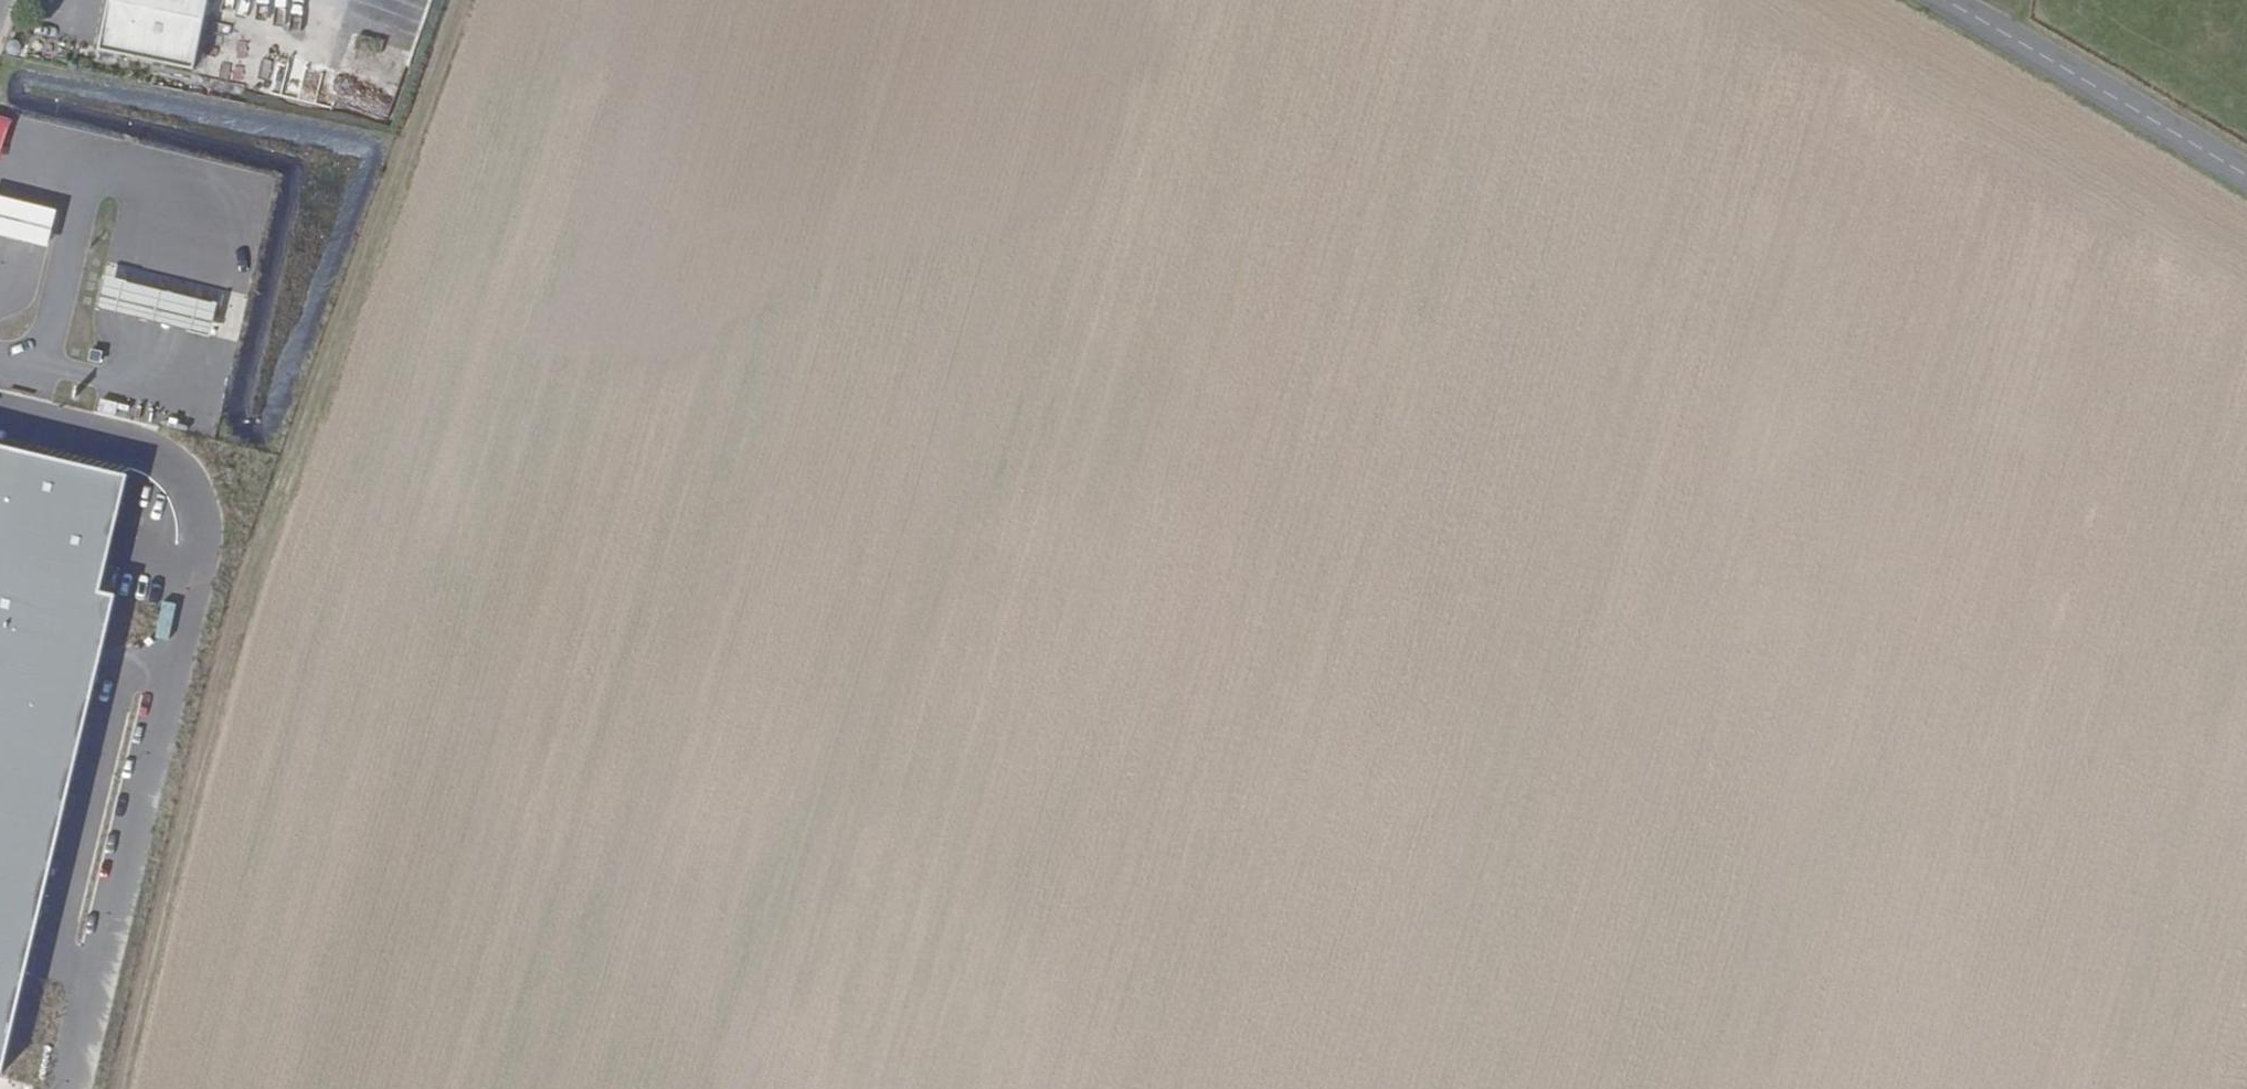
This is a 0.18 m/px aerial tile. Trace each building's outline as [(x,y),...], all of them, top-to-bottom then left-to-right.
[(105,46),(199,65),(213,0),(114,0),(105,46)] [(12,118),(0,114),(0,155),(12,118)] [(0,431),(0,1052),(113,583),(97,580),(125,460),(0,431)]
